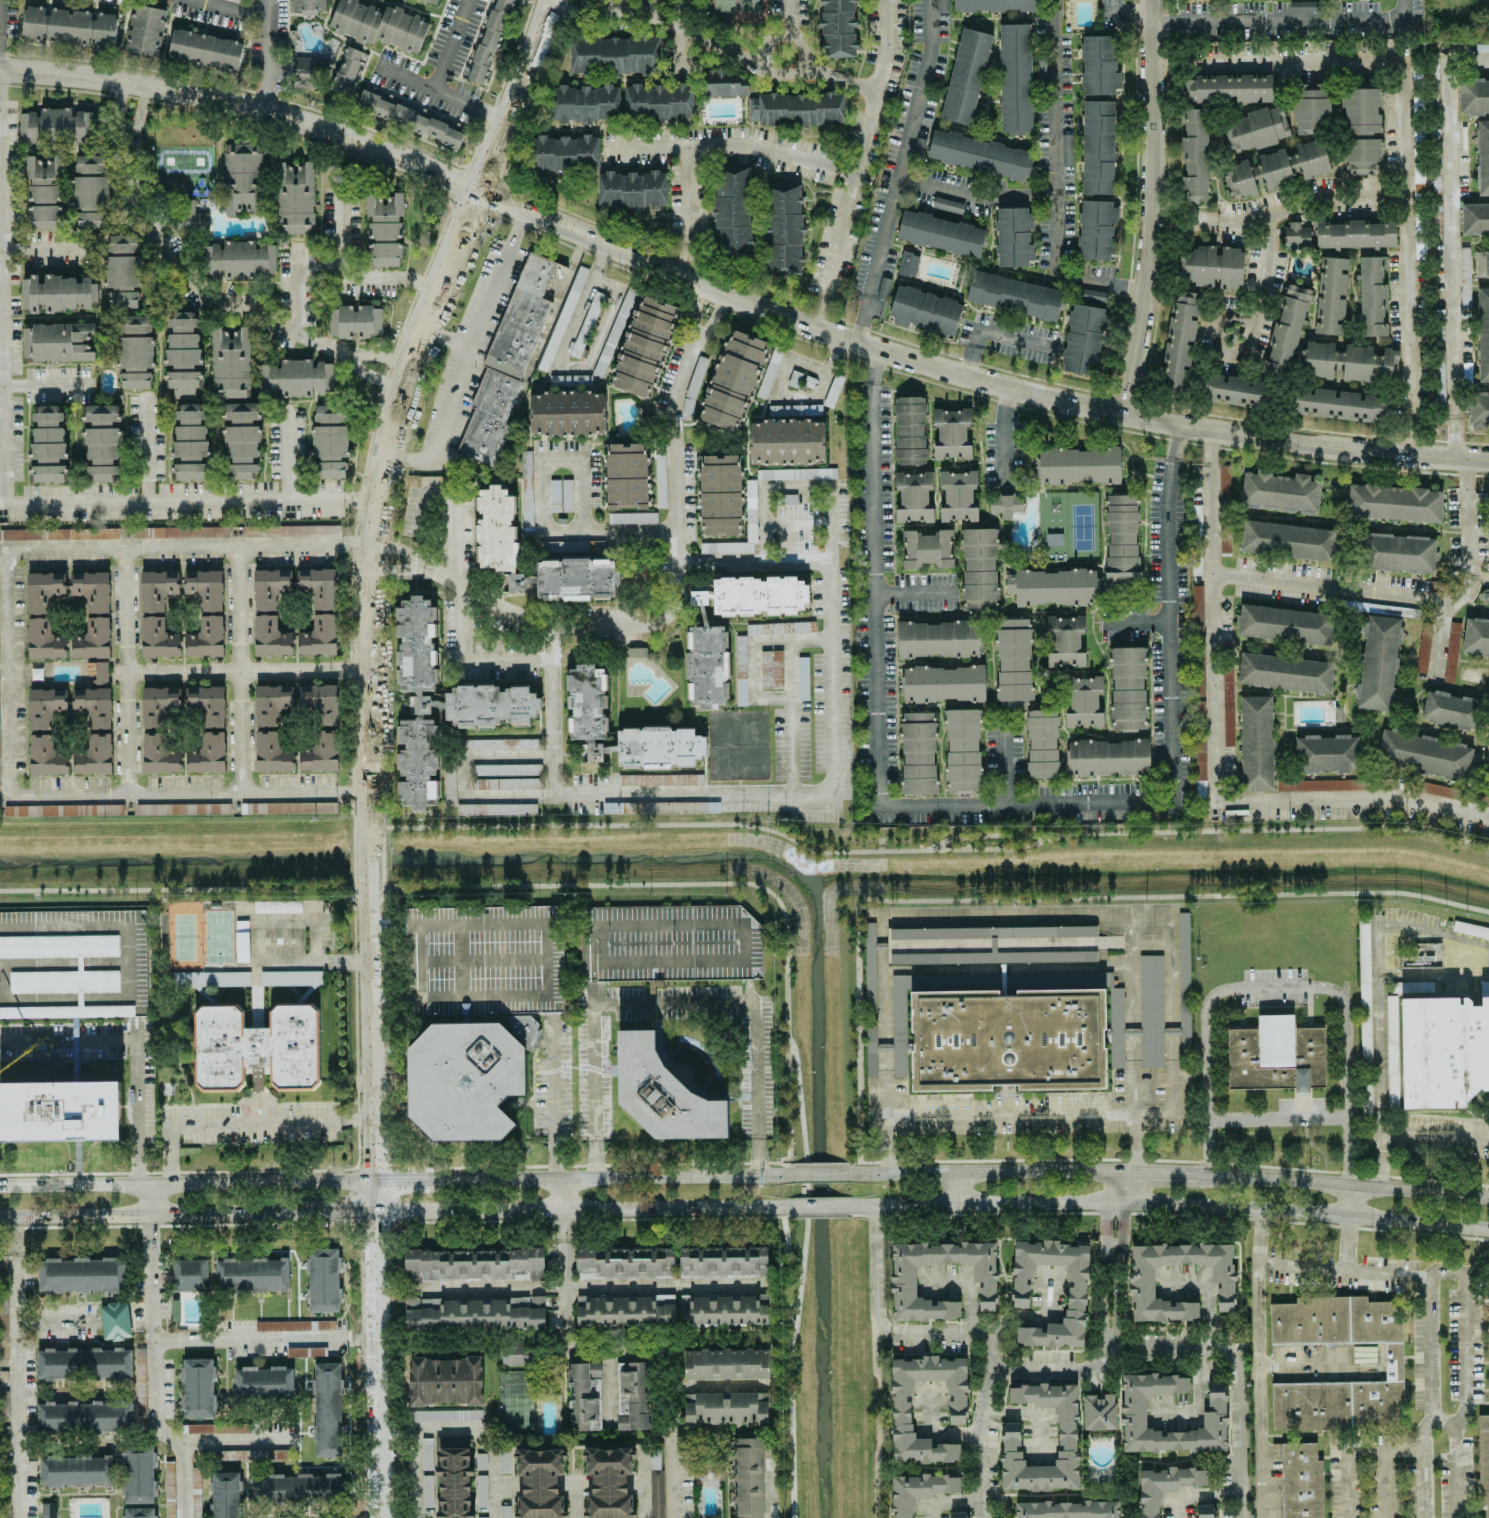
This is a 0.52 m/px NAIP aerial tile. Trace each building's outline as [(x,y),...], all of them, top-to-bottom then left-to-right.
[(328,26),(339,0),(349,0),(358,0),(356,3),(368,8),(369,5),(378,8),(377,11),(383,14),(386,6),(395,9),(396,6),(403,9),(402,12),(413,17),(415,14),(423,18),(422,21),(429,24),(416,54),(409,51),(408,55),(399,51),(400,48),(388,44),(388,46),(379,42),(380,39),(374,36),(371,44),(364,42),(363,45),(354,41),(355,39),(343,34),(342,36),(333,32),(335,29),(328,26)] [(485,85),(513,0),(492,0),(465,79),(485,85)] [(856,57),(856,0),(820,0),(821,57),(856,57)] [(948,12),(947,0),(937,0),(937,13),(948,12)] [(953,11),(1041,11),(1041,0),(953,0),(953,11)] [(167,10),(133,4),(124,51),(158,57),(167,10)] [(117,14),(94,12),(73,11),(51,9),(51,8),(25,6),(22,39),(45,40),(45,42),(91,45),(91,46),(115,47),(117,14)] [(1031,26),(1001,26),(1002,133),(1033,133),(1031,26)] [(167,59),(238,71),(243,41),(172,29),(167,59)] [(994,37),(965,29),(942,116),(972,124),(994,37)] [(1082,94),(1120,93),(1120,72),(1116,72),(1116,36),(1081,36),(1082,94)] [(659,38),(570,37),(570,73),(659,74),(659,38)] [(1474,44),(1474,53),(1488,53),(1488,44),(1474,44)] [(329,90),(351,97),(364,52),(343,45),(329,90)] [(325,58),(297,57),(296,87),(323,88),(325,58)] [(748,96),(748,85),(739,86),(738,71),(705,72),(705,96),(748,96)] [(1209,201),(1207,104),(1271,102),(1271,74),(1182,76),(1184,138),(1181,138),(1182,202),(1209,201)] [(1488,111),(1488,82),(1456,83),(1457,112),(1488,111)] [(693,121),(693,85),(624,85),(624,114),(634,114),(634,121),(693,121)] [(1296,134),(1330,133),(1329,98),(1327,98),(1326,85),(1293,86),(1294,121),(1295,121),(1296,134)] [(620,122),(619,86),(551,86),(552,122),(620,122)] [(1381,88),(1343,89),(1344,173),(1373,173),(1373,160),(1381,160),(1380,106),(1381,106),(1381,88)] [(458,147),(465,132),(361,91),(355,107),(458,147)] [(751,125),(844,125),(844,93),(751,94),(751,125)] [(1114,194),(1115,101),(1083,100),(1081,194),(1114,194)] [(1290,139),(1281,105),(1219,122),(1227,155),(1290,139)] [(40,108),(40,145),(93,144),(92,111),(73,112),(73,108),(40,108)] [(19,113),(20,143),(37,142),(36,112),(19,113)] [(1478,195),(1488,195),(1488,122),(1477,122),(1478,195)] [(1030,149),(932,130),(926,161),(1024,180),(1030,149)] [(598,170),(598,137),(531,137),(531,172),(546,172),(546,170),(598,170)] [(1330,175),(1323,142),(1221,163),(1228,199),(1266,191),(1266,188),(1330,175)] [(263,144),(224,143),(224,214),(262,214),(263,144)] [(25,156),(26,180),(28,180),(28,230),(62,230),(62,156),(53,156),(53,161),(35,161),(35,156),(25,156)] [(108,229),(108,177),(106,177),(106,156),(75,156),(75,176),(72,176),(72,210),(76,210),(76,229),(108,229)] [(314,161),(304,161),(304,167),(285,167),(285,162),(276,162),(276,224),(281,224),(281,234),(310,234),(310,224),(314,224),(314,161)] [(1413,194),(1423,194),(1424,163),(1413,163),(1413,194)] [(750,167),(714,167),(715,257),(750,257),(750,167)] [(597,209),(650,209),(650,207),(666,207),(666,172),(597,173),(597,209)] [(801,275),(802,185),(766,185),(765,275),(801,275)] [(369,266),(401,267),(401,216),(403,216),(403,193),(388,193),(388,196),(366,196),(365,216),(369,216),(369,266)] [(931,208),(962,214),(964,203),(933,197),(931,208)] [(1114,261),(1115,238),(1112,238),(1113,224),(1115,224),(1116,202),(1081,200),(1078,259),(1114,261)] [(208,213),(194,214),(194,201),(187,201),(187,211),(177,211),(177,229),(208,229),(208,213)] [(1488,235),(1488,205),(1461,206),(1461,236),(1488,235)] [(997,267),(1034,266),(1033,244),(1031,244),(1031,208),(996,209),(997,267)] [(979,260),(986,229),(903,209),(895,239),(979,260)] [(1395,221),(1315,223),(1316,248),(1333,248),(1333,249),(1395,247),(1395,221)] [(1310,227),(1299,227),(1299,224),(1284,224),(1284,249),(1310,249),(1310,227)] [(108,308),(138,308),(138,289),(141,289),(141,254),(137,254),(137,235),(106,235),(106,254),(104,254),(104,289),(108,289),(108,308)] [(202,243),(202,275),(223,275),(223,279),(257,278),(257,274),(276,274),(275,244),(256,244),(255,242),(202,243)] [(1243,247),(1177,247),(1177,283),(1192,283),(1192,288),(1242,289),(1243,247)] [(456,455),(495,468),(510,423),(509,422),(549,300),(542,298),(554,261),(525,251),(486,367),(484,367),(471,407),(473,407),(456,455)] [(1476,278),(1488,278),(1488,251),(1475,251),(1476,278)] [(897,274),(916,277),(919,255),(900,252),(897,274)] [(1360,337),(1387,336),(1387,324),(1383,324),(1383,307),(1387,307),(1386,284),(1382,284),(1382,268),(1386,268),(1386,256),(1359,257),(1359,274),(1358,274),(1360,337)] [(1342,336),(1343,322),(1345,297),(1347,272),(1348,258),(1320,257),(1315,334),(1342,336)] [(587,269),(578,265),(537,369),(547,373),(587,269)] [(1063,290),(972,270),(965,302),(1056,322),(1063,290)] [(21,279),(22,309),(31,309),(31,314),(39,313),(38,304),(45,304),(45,311),(91,309),(90,302),(98,301),(98,283),(91,284),(91,277),(82,278),(82,277),(44,278),(44,283),(38,284),(38,274),(29,275),(29,279),(21,279)] [(1312,290),(1284,283),(1258,384),(1202,369),(1195,396),(1259,412),(1262,401),(1269,403),(1275,380),(1286,383),(1301,324),(1303,325),(1312,290)] [(953,338),(963,303),(897,284),(888,315),(895,317),(892,325),(908,329),(909,325),(953,338)] [(570,355),(580,359),(603,294),(593,290),(570,355)] [(1200,293),(1172,290),(1159,389),(1187,393),(1200,293)] [(1479,382),(1488,382),(1488,290),(1478,290),(1479,382)] [(677,306),(634,295),(630,294),(629,298),(634,299),(610,387),(652,399),(677,306)] [(1061,372),(1100,377),(1109,315),(1103,314),(1105,299),(1073,294),(1061,372)] [(354,338),(353,306),(329,307),(330,336),(338,335),(338,339),(354,338)] [(201,366),(201,334),(196,334),(196,312),(174,312),(174,319),(167,319),(167,327),(168,327),(167,365),(172,365),(172,372),(166,372),(166,388),(173,388),(173,399),(194,399),(194,387),(202,388),(202,372),(194,372),(194,366),(201,366)] [(118,316),(117,368),(124,369),(124,372),(121,372),(120,389),(150,389),(151,373),(146,373),(146,368),(153,368),(154,335),(150,335),(150,317),(118,316)] [(93,323),(22,324),(23,361),(95,360),(94,352),(84,352),(84,340),(93,340),(93,323)] [(250,398),(249,327),(240,327),(240,331),(221,332),(221,327),(212,327),(212,399),(250,398)] [(698,420),(740,433),(769,342),(727,329),(698,420)] [(1397,376),(1398,349),(1382,348),(1381,354),(1373,354),(1373,347),(1335,346),(1335,342),(1305,342),(1305,350),(1299,350),(1298,376),(1341,377),(1341,381),(1371,381),(1371,375),(1397,376)] [(783,349),(774,346),(755,396),(764,399),(783,349)] [(333,362),(314,363),(314,360),(259,361),(260,394),(279,393),(279,397),(313,396),(313,393),(333,393),(333,362)] [(549,386),(591,385),(591,375),(549,376),(549,386)] [(1313,389),(1313,390),(1291,388),(1289,413),(1309,415),(1309,416),(1384,423),(1386,395),(1313,389)] [(530,434),(605,434),(605,393),(530,393),(530,434)] [(1468,394),(1468,425),(1471,426),(1471,431),(1485,431),(1485,426),(1488,426),(1488,395),(1468,394)] [(894,397),(895,465),(926,465),(925,397),(894,397)] [(208,479),(207,463),(203,463),(202,458),(209,457),(206,410),(200,411),(199,403),(180,404),(181,411),(174,411),(175,419),(176,419),(177,441),(172,442),(173,458),(179,457),(179,463),(171,464),(172,472),(176,472),(176,481),(208,479)] [(261,403),(225,403),(225,420),(231,420),(231,426),(223,426),(223,442),(227,442),(227,472),(234,472),(234,479),(251,479),(251,472),(258,472),(258,464),(256,464),(256,441),(260,441),(260,427),(253,427),(253,420),(261,420),(261,403)] [(821,404),(768,405),(768,416),(821,415),(821,404)] [(32,483),(67,481),(66,465),(60,465),(59,459),(68,459),(67,443),(62,443),(61,420),(64,420),(63,413),(56,413),(56,405),(39,406),(39,413),(32,413),(32,421),(34,421),(35,444),(29,444),(30,460),(38,459),(38,466),(31,466),(32,483)] [(117,405),(87,405),(86,413),(82,414),(82,422),(91,422),(91,428),(83,428),(83,435),(92,466),(87,467),(87,475),(94,473),(93,481),(111,481),(111,474),(119,474),(119,466),(117,460),(120,428),(113,428),(111,423),(121,420),(117,407),(117,405)] [(342,405),(312,405),(312,459),(316,459),(316,478),(345,478),(345,459),(348,459),(348,426),(343,426),(342,405)] [(971,409),(932,410),(932,427),(937,427),(937,442),(933,442),(933,459),(971,459),(971,409)] [(824,421),(749,421),(749,462),(824,461),(824,421)] [(648,443),(605,444),(605,509),(649,509),(648,443)] [(1120,484),(1120,448),(1038,448),(1037,484),(1120,484)] [(522,530),(533,530),(531,451),(521,451),(522,530)] [(741,536),(741,455),(699,455),(699,536),(741,536)] [(836,478),(836,468),(756,470),(756,480),(836,478)] [(939,522),(978,522),(978,507),(975,507),(974,471),(940,472),(941,504),(939,504),(939,522)] [(896,473),(897,506),(895,506),(895,522),(933,522),(933,504),(927,504),(927,490),(932,490),(932,472),(896,473)] [(1246,472),(1242,504),(1315,513),(1319,482),(1246,472)] [(550,512),(560,512),(560,480),(549,480),(550,512)] [(562,512),(572,511),(571,480),(561,480),(562,512)] [(699,543),(700,553),(753,553),(753,544),(756,544),(756,480),(745,480),(746,542),(699,543)] [(1352,486),(1349,516),(1440,523),(1442,494),(1352,486)] [(517,496),(507,496),(508,487),(476,487),(476,512),(478,512),(477,547),(476,547),(476,569),(510,570),(509,592),(524,592),(524,582),(537,583),(537,600),(593,600),(593,598),(617,599),(618,571),(614,571),(614,560),(537,559),(536,576),(516,576),(517,496)] [(797,495),(778,495),(778,504),(797,504),(797,495)] [(989,513),(1000,513),(1000,519),(1011,519),(1011,512),(1022,512),(1022,495),(989,496),(989,513)] [(1107,495),(1106,587),(1138,587),(1139,495),(1107,495)] [(656,512),(608,513),(608,524),(656,523),(656,512)] [(1242,519),(1238,549),(1329,561),(1333,531),(1242,519)] [(244,527),(244,537),(339,536),(339,525),(244,527)] [(229,527),(134,528),(134,538),(229,537),(229,527)] [(0,530),(1,541),(116,539),(116,528),(0,530)] [(996,528),(961,529),(962,611),(998,610),(996,528)] [(953,568),(952,530),(935,530),(935,535),(920,535),(920,530),(903,530),(903,569),(920,568),(920,562),(934,562),(934,568),(953,568)] [(1363,533),(1360,565),(1433,572),(1436,540),(1363,533)] [(583,551),(583,541),(544,542),(544,552),(583,551)] [(1015,569),(1014,604),(1086,606),(1086,599),(1095,599),(1096,571),(1015,569)] [(336,571),(336,611),(315,611),(315,598),(310,593),(299,594),(299,572),(336,571)] [(1013,594),(1014,571),(1005,571),(1005,594),(1013,594)] [(255,573),(255,613),(277,612),(276,599),(281,594),(292,594),(292,572),(255,573)] [(141,573),(142,613),(163,613),(163,599),(168,595),(179,595),(178,573),(141,573)] [(223,573),(223,613),(202,613),(202,600),(197,595),(186,596),(186,574),(223,573)] [(28,574),(29,614),(50,614),(50,600),(55,596),(66,596),(65,574),(28,574)] [(108,574),(109,614),(88,614),(88,601),(83,596),(72,597),(71,575),(108,574)] [(713,616),(767,614),(767,615),(797,614),(797,611),(804,610),(803,603),(808,603),(808,582),(796,583),(796,576),(766,577),(712,579),(712,591),(690,592),(690,605),(708,605),(707,598),(713,598),(713,616)] [(525,686),(451,687),(443,704),(422,694),(422,691),(436,691),(435,605),(412,594),(397,609),(398,691),(414,691),(414,706),(410,710),(417,713),(414,720),(399,720),(400,801),(426,814),(426,799),(439,799),(438,781),(427,781),(438,770),(437,724),(431,714),(431,707),(445,707),(445,716),(456,727),(529,726),(541,701),(525,686)] [(1242,606),(1238,636),(1329,648),(1333,618),(1242,606)] [(336,655),(336,615),(315,615),(315,629),(310,633),(299,634),(299,655),(336,655)] [(1085,668),(1085,651),(1082,651),(1082,616),(1046,617),(1047,668),(1085,668)] [(1399,619),(1369,616),(1358,706),(1388,709),(1399,619)] [(142,657),(142,617),(163,617),(163,631),(168,635),(179,635),(179,657),(142,657)] [(224,657),(223,617),(202,618),(203,631),(198,636),(187,636),(187,658),(224,657)] [(257,657),(257,617),(278,617),(278,631),(283,635),(294,635),(294,657),(257,657)] [(1030,701),(1031,619),(997,618),(996,700),(1030,701)] [(111,659),(111,619),(90,620),(90,633),(85,638),(74,638),(74,660),(111,659)] [(27,660),(27,620),(48,620),(48,633),(53,638),(64,638),(64,659),(27,660)] [(1462,652),(1488,655),(1488,623),(1466,620),(1462,652)] [(979,657),(979,622),(897,621),(897,657),(979,657)] [(746,624),(746,635),(809,633),(808,622),(746,624)] [(1443,682),(1454,683),(1460,623),(1449,622),(1443,682)] [(1420,623),(1417,673),(1428,673),(1431,624),(1420,623)] [(687,627),(688,652),(686,652),(687,708),(728,707),(727,680),(728,680),(727,626),(687,627)] [(747,706),(745,636),(735,636),(736,706),(747,706)] [(646,647),(627,648),(628,657),(647,657),(646,647)] [(1109,648),(1111,730),(1147,729),(1145,647),(1109,648)] [(760,651),(761,687),(783,686),(782,650),(760,651)] [(1242,653),(1238,683),(1328,695),(1332,665),(1242,653)] [(808,700),(808,657),(797,657),(797,700),(808,700)] [(107,662),(85,662),(85,674),(95,674),(95,684),(108,684),(107,662)] [(904,703),(985,700),(984,665),(903,668),(904,703)] [(606,668),(594,668),(594,666),(569,666),(569,740),(585,739),(585,762),(602,762),(602,752),(617,751),(617,767),(694,767),(694,755),(706,755),(705,736),(693,736),(693,728),(643,728),(643,729),(617,729),(617,747),(602,747),(602,741),(606,741),(606,717),(601,717),(601,708),(606,708),(606,668)] [(1103,726),(1103,677),(1068,677),(1069,709),(1064,709),(1065,727),(1103,726)] [(257,686),(257,726),(278,726),(278,712),(283,708),(294,708),(294,686),(257,686)] [(338,687),(339,727),(318,727),(317,713),(312,709),(302,709),(301,687),(338,687)] [(144,689),(145,728),(166,728),(166,715),(170,710),(181,710),(181,688),(144,689)] [(227,688),(227,728),(206,728),(206,715),(201,710),(190,711),(190,689),(227,688)] [(111,689),(111,729),(90,730),(90,716),(85,712),(74,712),(74,690),(111,689)] [(31,690),(31,730),(53,730),(52,716),(57,712),(68,712),(68,690),(31,690)] [(1423,692),(1418,719),(1477,731),(1483,704),(1423,692)] [(1272,698),(1242,698),(1243,789),(1273,789),(1272,698)] [(946,709),(945,791),(978,792),(979,710),(946,709)] [(1028,778),(1059,778),(1058,717),(1048,717),(1048,710),(1027,710),(1028,778)] [(901,794),(936,794),(935,713),(901,713),(901,794)] [(258,772),(257,732),(278,732),(278,745),(283,750),(294,750),(295,771),(258,772)] [(340,772),(340,732),(319,733),(319,746),(314,751),(303,751),(303,773),(340,772)] [(1384,732),(1378,762),(1467,781),(1473,752),(1384,732)] [(225,773),(225,733),(203,734),(204,747),(199,752),(188,752),(188,773),(225,773)] [(145,775),(144,735),(165,734),(166,748),(171,752),(182,752),(182,774),(145,775)] [(31,776),(31,737),(52,736),(52,750),(57,754),(68,754),(68,776),(31,776)] [(112,776),(112,736),(90,737),(91,750),(86,755),(75,755),(75,777),(112,776)] [(467,750),(537,750),(537,739),(467,740),(467,750)] [(1150,774),(1149,739),(1066,742),(1067,776),(1150,774)] [(1295,741),(1295,768),(1356,767),(1355,739),(1295,741)] [(539,764),(474,765),(474,776),(539,775),(539,764)] [(455,801),(454,771),(444,772),(445,802),(455,801)] [(698,774),(618,775),(618,786),(698,785),(698,774)] [(476,779),(476,790),(539,788),(539,778),(476,779)] [(1421,792),(1483,805),(1485,795),(1423,782),(1421,792)] [(137,815),(228,813),(228,803),(137,805),(137,815)] [(456,816),(530,814),(530,804),(456,805),(456,816)] [(4,806),(4,816),(124,815),(123,805),(4,806)] [(300,901),(254,901),(254,913),(300,913),(300,901)] [(1189,913),(1178,913),(1179,994),(1189,994),(1189,913)] [(248,920),(235,921),(236,962),(249,962),(248,920)] [(890,965),(1096,961),(1096,951),(1059,951),(1060,960),(1047,960),(1047,951),(998,952),(998,938),(1096,937),(1096,926),(889,929),(889,940),(990,938),(990,952),(890,954),(890,965)] [(77,957),(77,971),(9,972),(9,993),(119,992),(119,971),(82,971),(82,957),(118,957),(118,935),(0,936),(0,958),(77,957)] [(1139,955),(1139,1066),(1163,1066),(1163,955),(1139,955)] [(250,971),(172,973),(172,987),(250,986),(250,971)] [(260,986),(322,985),(322,971),(260,972),(260,986)] [(1433,982),(1394,982),(1394,992),(1433,992),(1433,982)] [(910,992),(911,1032),(913,1032),(913,1050),(911,1050),(911,1091),(991,1090),(991,1085),(1017,1084),(1017,1090),(1106,1088),(1105,1047),(1103,1047),(1102,1029),(1104,1029),(1104,989),(1015,990),(1015,995),(998,995),(998,990),(910,992)] [(1396,995),(1386,996),(1388,1107),(1398,1107),(1396,995)] [(1466,1108),(1465,1092),(1488,1092),(1488,997),(1480,997),(1480,1007),(1463,1007),(1463,998),(1400,998),(1402,1109),(1466,1108)] [(243,1028),(268,1028),(268,1011),(276,1003),(310,1003),(318,1011),(319,1083),(311,1090),(277,1091),(270,1083),(270,1073),(263,1073),(263,1091),(250,1091),(250,1074),(244,1074),(244,1083),(236,1092),(202,1092),(194,1083),(193,1012),(201,1004),(235,1004),(243,1011),(243,1028)] [(89,1006),(89,1014),(76,1014),(76,1007),(0,1008),(0,1018),(134,1016),(134,1005),(89,1006)] [(1323,1028),(1293,1028),(1293,1015),(1257,1015),(1257,1029),(1227,1029),(1228,1089),(1294,1088),(1294,1093),(1309,1092),(1309,1088),(1324,1087),(1323,1028)] [(536,1043),(536,1016),(510,1017),(511,1044),(536,1043)] [(618,1030),(619,1104),(656,1139),(728,1138),(728,1100),(700,1100),(665,1066),(668,1063),(668,1054),(672,1050),(662,1050),(662,1020),(655,1020),(655,1030),(618,1030)] [(432,1024),(407,1050),(408,1117),(433,1141),(500,1140),(515,1124),(496,1106),(506,1095),(524,1095),(523,1046),(498,1023),(432,1024)] [(876,1046),(876,1025),(866,1025),(866,1045),(876,1046)] [(122,1140),(121,1082),(0,1083),(0,1142),(122,1140)] [(1083,1348),(1088,1245),(1070,1244),(1070,1241),(1014,1238),(1011,1307),(1030,1308),(1032,1265),(1067,1266),(1064,1323),(1046,1323),(1045,1329),(1017,1327),(1016,1344),(1083,1348)] [(893,1320),(960,1319),(959,1299),(916,1300),(915,1265),(972,1263),(972,1282),(979,1282),(979,1311),(996,1311),(994,1242),(926,1244),(926,1243),(891,1244),(893,1320)] [(1131,1321),(1198,1320),(1198,1301),(1154,1301),(1153,1265),(1210,1265),(1211,1283),(1216,1283),(1217,1312),(1234,1311),(1233,1244),(1130,1245),(1131,1321)] [(679,1277),(767,1276),(767,1246),(679,1247),(679,1277)] [(673,1247),(575,1249),(576,1278),(674,1276),(673,1247)] [(339,1312),(340,1248),(308,1248),(307,1312),(339,1312)] [(404,1248),(404,1279),(543,1280),(543,1250),(404,1248)] [(38,1292),(125,1291),(124,1258),(38,1259),(38,1292)] [(216,1292),(288,1291),(288,1258),(215,1259),(216,1292)] [(172,1259),(172,1291),(208,1291),(207,1259),(172,1259)] [(576,1326),(674,1324),(674,1295),(576,1297),(576,1326)] [(768,1324),(767,1296),(680,1296),(680,1325),(768,1324)] [(1272,1429),(1397,1426),(1397,1404),(1403,1404),(1400,1301),(1366,1302),(1366,1296),(1295,1298),(1295,1303),(1269,1304),(1271,1345),(1384,1342),(1385,1381),(1271,1384),(1272,1429)] [(544,1328),(544,1297),(404,1299),(405,1330),(544,1328)] [(127,1302),(99,1305),(104,1341),(131,1337),(127,1302)] [(255,1322),(256,1331),(333,1330),(333,1321),(255,1322)] [(132,1378),(131,1347),(36,1350),(37,1381),(132,1378)] [(324,1348),(286,1347),(286,1357),(324,1357),(324,1348)] [(684,1379),(769,1379),(769,1349),(684,1349),(684,1379)] [(529,1351),(502,1350),(501,1365),(528,1365),(529,1351)] [(483,1404),(482,1357),(409,1358),(410,1405),(483,1404)] [(892,1461),(959,1462),(959,1444),(932,1443),(932,1438),(912,1438),(912,1381),(947,1381),(947,1424),(966,1425),(967,1358),(891,1357),(890,1393),(893,1393),(892,1461)] [(215,1418),(215,1359),(182,1359),(182,1418),(215,1418)] [(616,1362),(618,1430),(650,1429),(649,1362),(616,1362)] [(341,1363),(313,1363),(314,1457),(341,1457),(341,1363)] [(600,1431),(599,1363),(569,1363),(569,1431),(600,1431)] [(234,1368),(234,1400),(293,1398),(292,1367),(234,1368)] [(1122,1451),(1190,1450),(1190,1452),(1226,1452),(1225,1382),(1207,1383),(1208,1411),(1202,1411),(1203,1430),(1146,1431),(1145,1395),(1179,1395),(1179,1374),(1121,1375),(1122,1451)] [(1189,1375),(1180,1375),(1180,1393),(1189,1393),(1189,1375)] [(1002,1490),(1078,1489),(1076,1385),(1008,1386),(1009,1403),(1037,1403),(1037,1409),(1056,1408),(1057,1465),(1021,1466),(1021,1422),(1001,1423),(1002,1490)] [(694,1393),(694,1403),(684,1403),(685,1427),(695,1427),(695,1423),(754,1423),(754,1427),(768,1427),(768,1393),(694,1393)] [(1083,1394),(1083,1429),(1117,1430),(1117,1395),(1083,1394)] [(37,1431),(133,1432),(133,1403),(37,1402),(37,1431)] [(409,1410),(409,1420),(480,1421),(480,1411),(409,1410)] [(1479,1415),(1480,1517),(1488,1517),(1488,1415),(1479,1415)] [(244,1423),(183,1426),(183,1434),(244,1432),(244,1423)] [(437,1437),(438,1476),(437,1476),(438,1517),(471,1517),(469,1436),(437,1437)] [(432,1470),(432,1438),(422,1438),(421,1470),(432,1470)] [(732,1438),(733,1517),(764,1517),(763,1438),(732,1438)] [(1322,1460),(1316,1460),(1316,1443),(1282,1443),(1283,1517),(1323,1517),(1322,1460)] [(155,1503),(153,1446),(120,1447),(122,1504),(155,1503)] [(564,1495),(557,1495),(557,1475),(564,1475),(563,1449),(515,1450),(515,1476),(522,1476),(522,1496),(516,1496),(516,1517),(565,1517),(564,1495)] [(585,1449),(585,1475),(591,1475),(591,1495),(585,1495),(585,1517),(633,1517),(633,1495),(626,1495),(626,1475),(633,1475),(633,1449),(585,1449)] [(650,1517),(663,1517),(662,1450),(649,1450),(650,1517)] [(499,1473),(510,1472),(509,1451),(498,1452),(499,1473)] [(486,1454),(475,1454),(476,1470),(486,1469),(486,1454)] [(113,1457),(40,1457),(39,1484),(112,1485),(113,1457)] [(1159,1492),(1179,1492),(1179,1486),(1207,1486),(1206,1468),(1138,1469),(1140,1517),(1160,1517),(1159,1492)] [(240,1472),(210,1473),(211,1513),(211,1517),(241,1517),(240,1472)] [(347,1504),(346,1487),(343,1487),(343,1474),(253,1475),(253,1505),(347,1504)] [(476,1507),(487,1507),(486,1475),(476,1475),(476,1507)] [(914,1499),(931,1499),(931,1493),(959,1493),(960,1476),(893,1475),(893,1517),(913,1517),(914,1499)] [(1119,1501),(1016,1502),(1016,1517),(1120,1517),(1119,1501)] [(499,1505),(499,1517),(510,1517),(510,1505),(499,1505)] [(1197,1513),(1212,1514),(1212,1506),(1197,1505),(1197,1513)] [(122,1508),(122,1517),(155,1517),(155,1507),(122,1508)]
